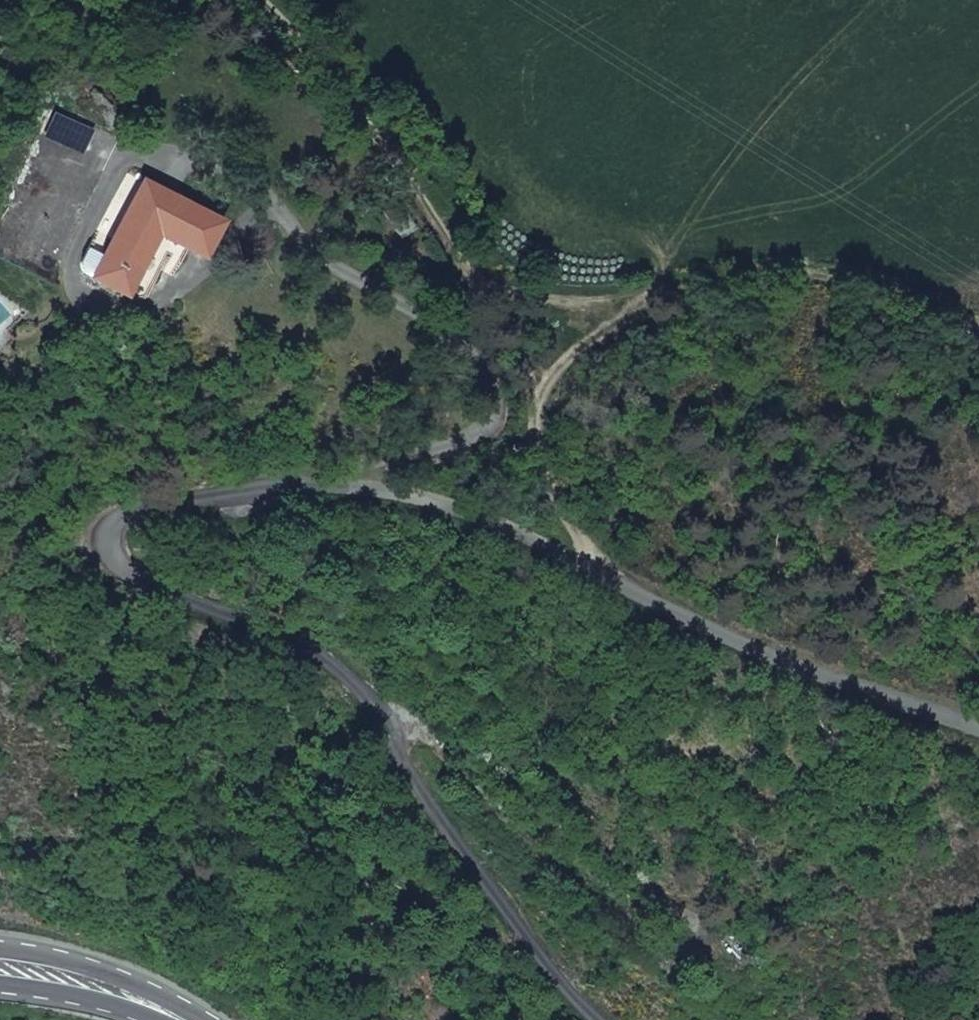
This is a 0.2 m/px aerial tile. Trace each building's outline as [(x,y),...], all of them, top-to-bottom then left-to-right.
[(141,184),(102,258),(136,276),(157,235),(168,240),(201,259),(219,226),(141,184)] [(102,258),(91,279),(125,296),(136,276),(102,258)]
